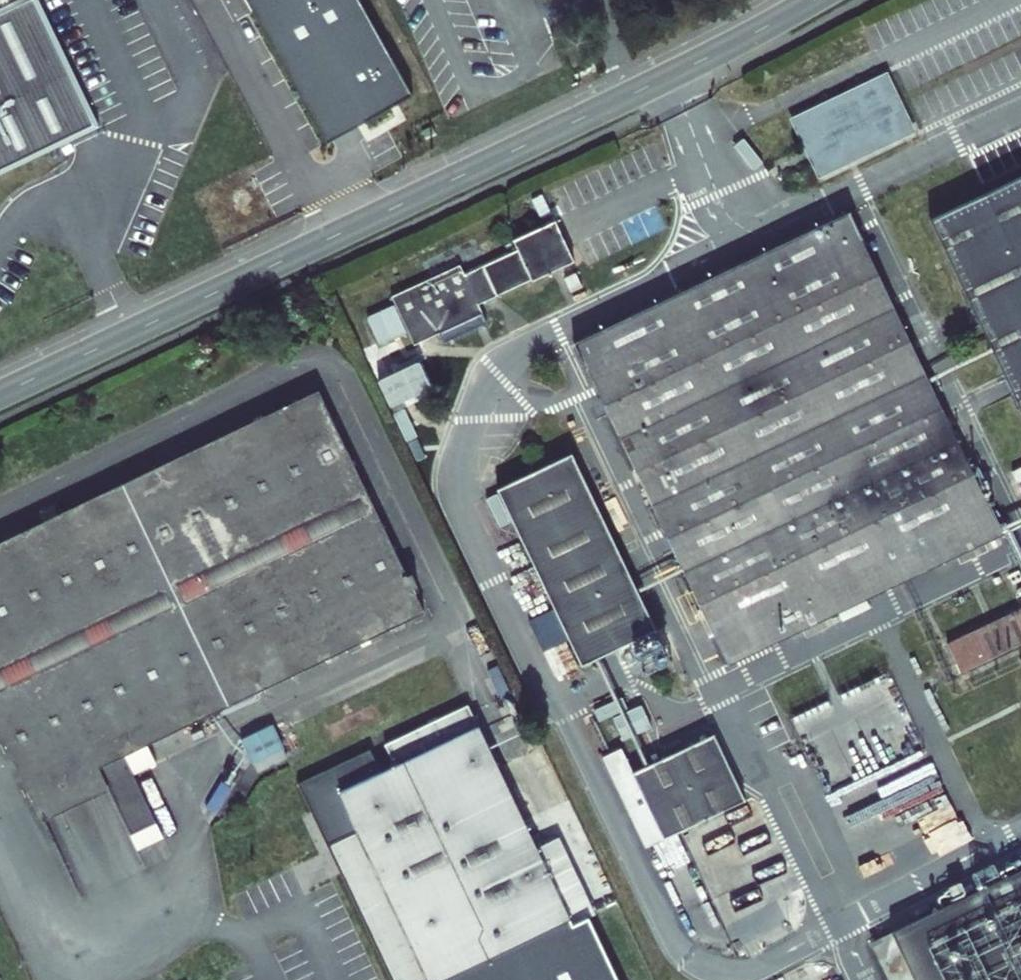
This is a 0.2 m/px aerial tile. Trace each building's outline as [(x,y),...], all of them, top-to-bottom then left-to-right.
[(95,125),(37,0),(10,0),(0,5),(0,170),(22,160),(95,125)] [(885,74),(791,119),(805,147),(819,175),(913,130),(885,74)] [(929,219),(1020,410),(1020,176),(929,219)] [(848,213),(574,341),(726,665),(1002,534),(848,213)] [(442,270),(390,295),(414,344),(479,313),(476,305),(574,259),(554,218),(511,238),(518,251),(449,283),(442,270)] [(132,835),(158,823),(125,755),(423,613),(317,389),(0,542),(0,729),(34,799),(99,768),(108,786),(132,835)] [(568,453),(495,488),(581,664),(653,630),(568,453)] [(1020,494),(1020,468),(1011,473),(1020,494)] [(948,645),(962,674),(1020,645),(1020,608),(948,645)] [(390,979),(432,979),(566,916),(465,702),(381,741),(391,763),(336,789),(354,827),(324,841),(390,979)] [(243,737),(255,763),(285,748),(273,723),(243,737)] [(699,740),(631,773),(619,750),(601,758),(644,848),(732,806),(699,740)] [(108,786),(99,768),(34,799),(42,817),(108,786)] [(132,835),(139,850),(165,837),(158,823),(132,835)] [(890,919),(897,934),(919,979),(1020,979),(1020,857),(890,919)] [(890,919),(870,929),(894,979),(919,979),(897,934),(890,919)]
